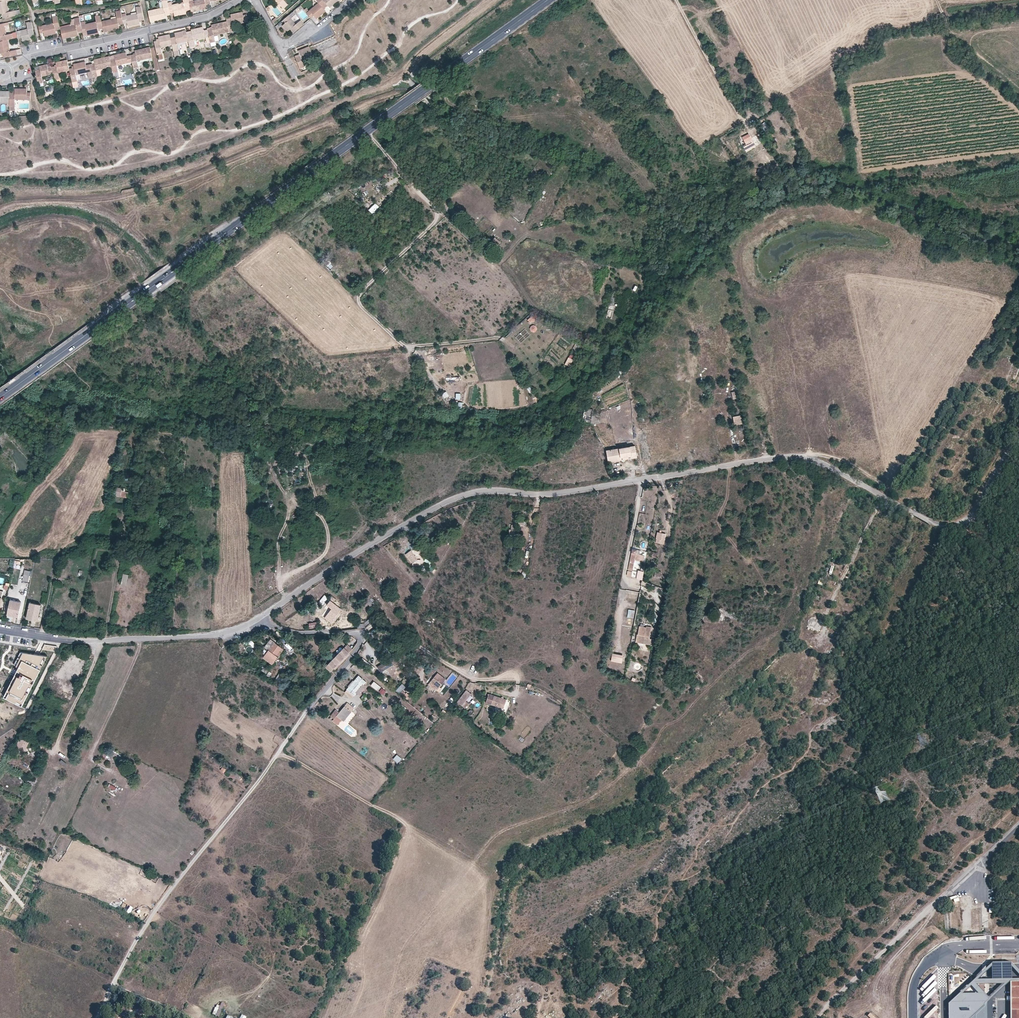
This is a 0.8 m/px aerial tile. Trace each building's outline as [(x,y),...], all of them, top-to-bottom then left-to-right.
[(15,10),(9,12),(6,0),(0,0),(0,14),(2,13),(3,18),(16,15),(15,10)] [(148,11),(150,22),(166,18),(165,16),(170,15),(170,14),(168,7),(167,0),(162,1),(163,7),(148,11)] [(190,10),(189,2),(188,0),(183,0),(184,3),(168,7),(170,14),(174,13),(174,16),(186,14),(185,11),(190,10)] [(211,4),(210,2),(210,0),(197,0),(189,2),(190,10),(191,13),(206,9),(206,5),(211,4)] [(284,0),(277,0),(284,8),(288,5),(284,0)] [(311,19),(314,16),(317,19),(326,11),(324,9),(328,5),(323,0),(316,0),(318,3),(309,11),(307,13),(311,18),(311,19)] [(300,5),(307,13),(309,11),(303,3),(300,5)] [(144,20),(141,6),(136,7),(137,13),(126,16),(126,14),(122,15),(124,24),(128,23),(128,27),(140,24),(139,21),(144,20)] [(117,18),(102,21),(103,29),(104,32),(120,28),(119,25),(124,24),(122,15),(121,11),(116,12),(117,18)] [(231,18),(226,19),(227,21),(229,32),(234,31),(233,25),(248,22),(247,15),(243,15),(242,12),(231,14),(231,18)] [(58,17),(57,15),(53,17),(54,23),(38,26),(40,33),(44,33),(45,36),(56,33),(55,30),(60,29),(60,28),(58,17)] [(85,22),(81,22),(82,31),(83,33),(87,33),(87,36),(99,33),(98,30),(103,29),(102,21),(101,15),(95,16),(95,18),(93,19),(94,22),(85,24),(85,22)] [(294,33),(305,24),(301,20),(296,24),(289,15),(280,23),(288,31),(290,29),(294,33)] [(76,25),(60,28),(60,29),(62,36),(63,39),(78,36),(77,32),(82,31),(81,22),(79,18),(74,19),(76,25)] [(17,31),(18,38),(22,38),(23,41),(30,39),(29,36),(35,35),(31,21),(26,22),(28,29),(17,31)] [(214,35),(229,32),(227,21),(211,25),(212,28),(207,29),(209,37),(210,43),(215,41),(214,35)] [(0,24),(0,41),(0,42),(8,40),(14,38),(13,33),(7,35),(4,23),(0,24)] [(209,37),(207,29),(203,30),(202,27),(191,29),(192,33),(187,34),(188,41),(190,47),(195,46),(193,40),(196,40),(209,37)] [(188,41),(187,34),(183,35),(182,31),(175,33),(175,36),(170,37),(172,45),(173,51),(178,50),(177,44),(188,41)] [(159,40),(154,41),(157,55),(162,53),(161,48),(172,45),(170,37),(170,34),(158,37),(159,40)] [(0,42),(0,53),(3,53),(4,58),(22,54),(21,49),(10,51),(8,40),(0,42)] [(305,67),(302,61),(313,56),(309,46),(299,50),(300,54),(295,56),(300,69),(305,67)] [(135,54),(131,55),(132,62),(134,68),(139,67),(137,61),(152,58),(150,47),(135,50),(135,54)] [(110,60),(112,67),(113,73),(118,72),(117,66),(132,62),(131,55),(127,56),(126,52),(114,55),(115,58),(110,60)] [(89,64),(91,72),(92,78),(98,76),(96,70),(112,67),(110,60),(109,56),(94,59),(95,63),(89,64)] [(54,77),(54,80),(59,79),(58,73),(70,71),(69,69),(67,60),(56,62),(57,66),(52,67),(54,77)] [(70,71),(72,82),(77,81),(76,75),(91,72),(89,64),(86,65),(85,61),(73,64),(74,68),(69,69),(70,71)] [(35,71),(38,84),(43,83),(42,77),(52,75),(52,77),(54,77),(52,67),(51,64),(40,66),(40,70),(35,71)] [(10,92),(10,104),(9,106),(15,106),(15,100),(31,100),(31,92),(27,92),(27,88),(15,89),(15,92),(10,92)] [(10,104),(10,92),(10,91),(0,91),(0,104),(10,104)] [(752,139),(748,133),(743,137),(746,144),(743,145),(746,150),(755,145),(752,139)] [(375,202),(368,210),(372,214),(379,206),(375,202)] [(496,248),(499,244),(497,242),(499,240),(495,237),(490,243),(496,248)] [(569,353),(566,365),(573,367),(577,355),(569,353)] [(593,409),(585,407),(584,411),(586,411),(585,422),(591,423),(593,409)] [(733,417),(735,426),(743,424),(741,415),(733,417)] [(607,450),(608,458),(620,456),(621,457),(624,457),(625,459),(637,457),(635,445),(607,450)] [(665,540),(666,533),(658,531),(656,538),(665,540)] [(637,549),(633,549),(628,569),(633,570),(635,560),(641,561),(642,555),(636,553),(637,549)] [(413,564),(418,560),(411,551),(406,555),(413,564)] [(31,571),(25,570),(22,581),(29,582),(31,571)] [(630,591),(629,598),(637,600),(638,592),(630,591)] [(322,606),(328,598),(325,596),(319,603),(322,606)] [(11,600),(7,615),(18,617),(21,602),(11,600)] [(41,605),(30,602),(27,619),(38,620),(39,619),(38,618),(41,605)] [(332,623),(337,618),(335,616),(338,613),(341,609),(335,604),(325,617),(332,623)] [(365,622),(367,625),(373,620),(373,619),(371,616),(365,622)] [(819,631),(823,622),(815,617),(813,617),(810,618),(809,619),(808,622),(808,624),(809,626),(819,631)] [(646,628),(639,626),(638,634),(637,634),(636,640),(644,642),(643,643),(650,644),(651,638),(649,638),(652,627),(647,626),(646,628)] [(269,650),(263,657),(273,664),(278,656),(277,655),(282,647),(271,639),(264,647),(269,650)] [(396,647),(392,642),(387,645),(392,651),(396,647)] [(348,644),(326,667),(331,671),(334,668),(335,669),(350,654),(349,653),(349,652),(353,649),(348,644)] [(48,656),(24,651),(21,658),(23,659),(19,666),(18,666),(17,669),(20,670),(18,674),(16,673),(5,696),(23,705),(48,656)] [(612,653),(611,661),(621,663),(623,655),(612,653)] [(21,658),(18,657),(15,664),(18,666),(19,666),(23,659),(21,658)] [(397,662),(394,657),(378,667),(381,672),(387,668),(392,676),(398,673),(393,664),(397,662)] [(279,673),(274,679),(281,684),(286,677),(279,673)] [(437,691),(439,688),(442,684),(445,680),(437,673),(429,684),(437,691)] [(364,684),(366,682),(359,675),(354,681),(353,680),(348,686),(348,687),(346,689),(347,690),(345,692),(351,698),(354,695),(354,696),(356,693),(355,692),(363,684),(364,684)] [(381,687),(374,682),(371,685),(378,691),(381,687)] [(471,694),(466,690),(457,702),(458,702),(460,704),(462,705),(465,701),(471,694)] [(506,699),(489,693),(486,702),(503,708),(506,699)] [(351,711),(354,708),(348,702),(339,712),(336,709),(330,716),(334,719),(337,715),(344,721),(352,712),(351,711)] [(398,763),(402,758),(397,754),(393,759),(398,763)] [(882,802),(888,799),(885,791),(878,793),(882,802)] [(981,919),(981,909),(972,909),(972,919),(981,919)] [(1012,978),(1011,961),(992,962),(993,978),(1012,978)] [(959,993),(949,1003),(949,1017),(987,1017),(987,1002),(990,999),(984,992),(959,993)] [(222,1001),(216,1015),(219,1017),(225,1003),(222,1001)]
